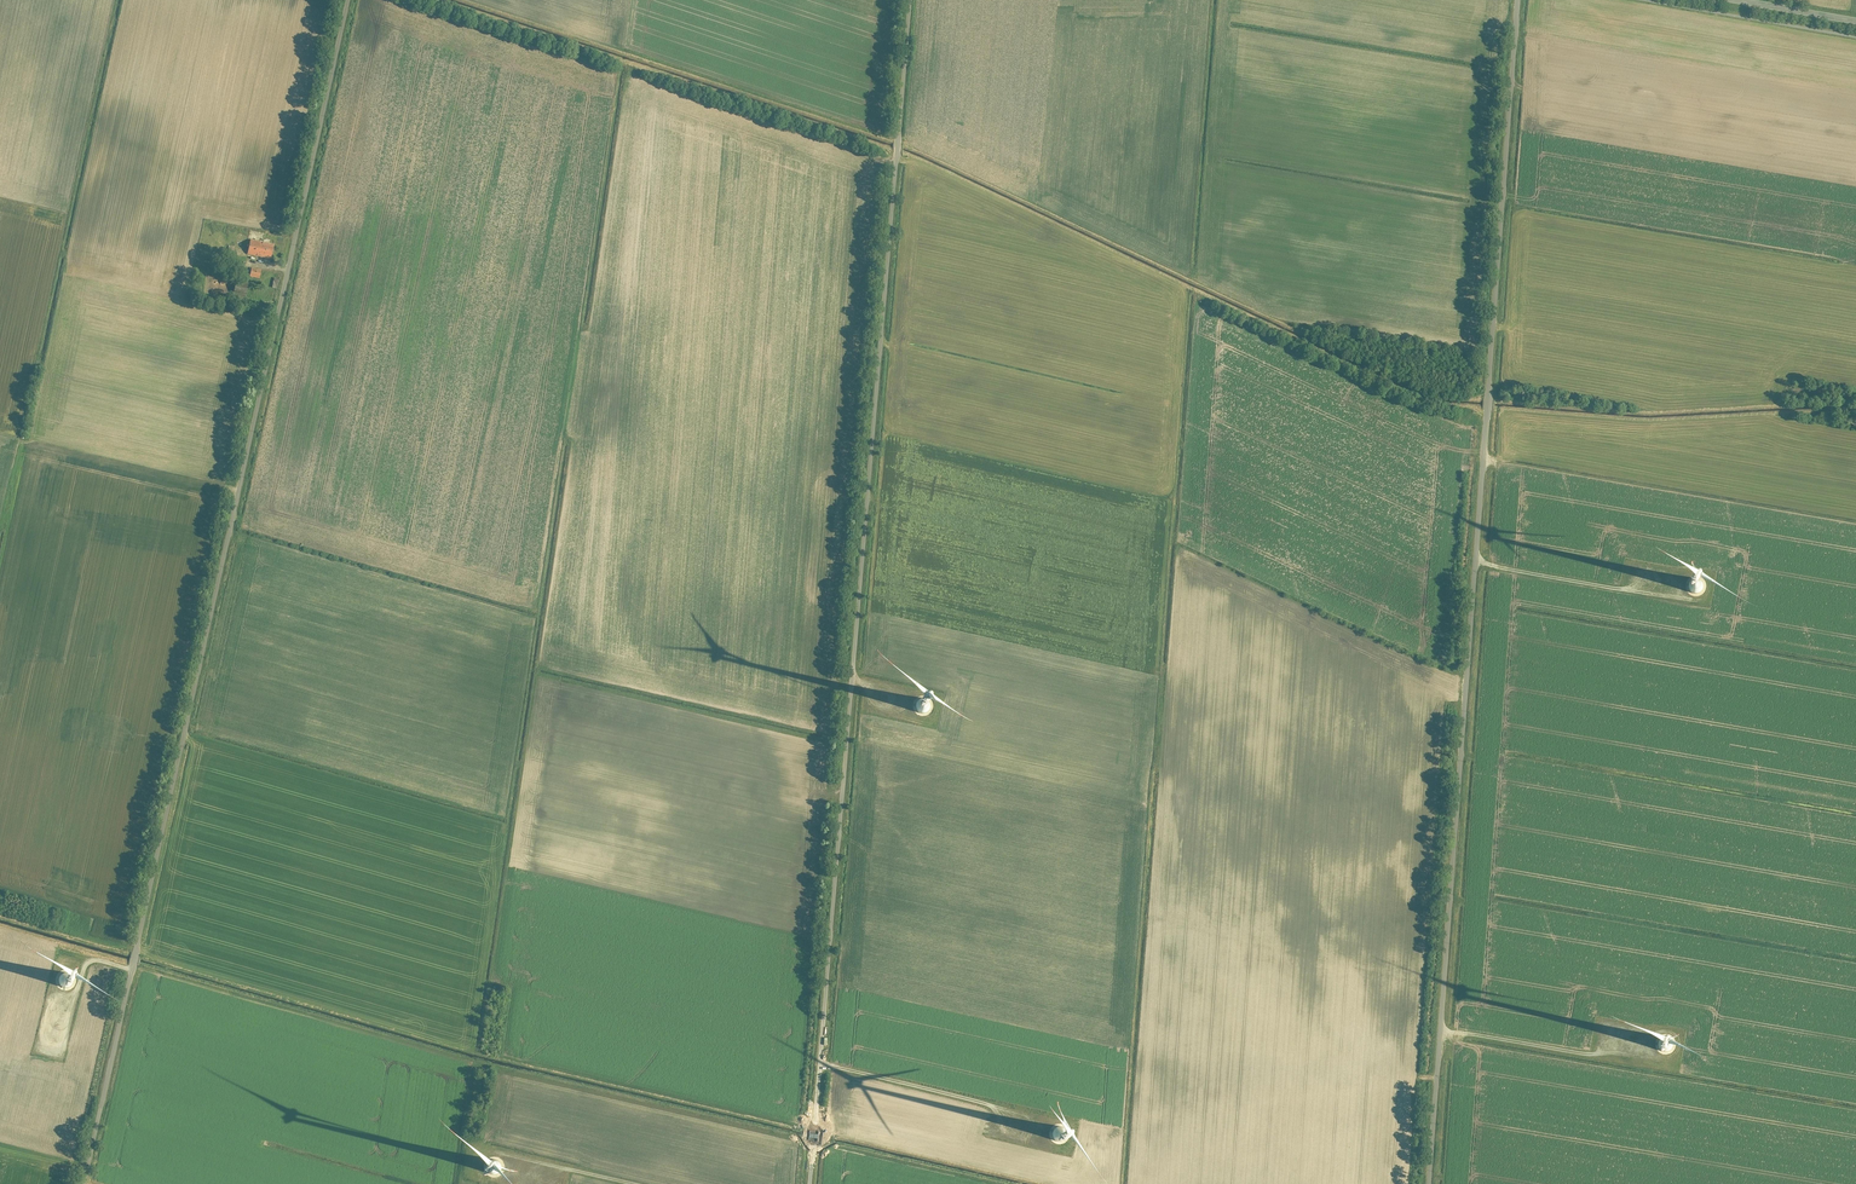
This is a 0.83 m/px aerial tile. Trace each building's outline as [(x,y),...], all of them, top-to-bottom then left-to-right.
[(251,240),(248,254),(271,258),(273,244),(251,240)] [(258,277),(260,269),(253,268),(251,275),(258,277)] [(218,291),(221,279),(211,277),(209,288),(218,291)] [(279,278),(272,277),(270,286),(277,287),(279,278)] [(249,283),(238,281),(235,294),(247,297),(249,283)] [(254,315),(264,317),(266,305),(256,302),(254,315)]
